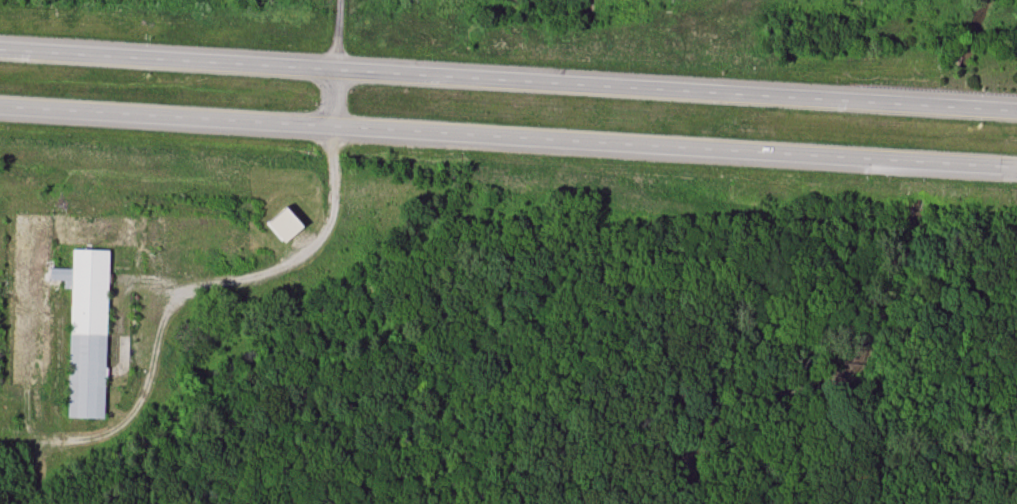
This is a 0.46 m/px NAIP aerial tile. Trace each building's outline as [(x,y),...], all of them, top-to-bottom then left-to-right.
[(309,224),(289,203),(267,224),(287,245),(309,224)] [(10,384),(51,386),(54,281),(70,281),(66,417),(106,419),(111,251),(72,250),(72,269),(52,269),(53,245),(231,250),(232,220),(14,214),(10,384)]
